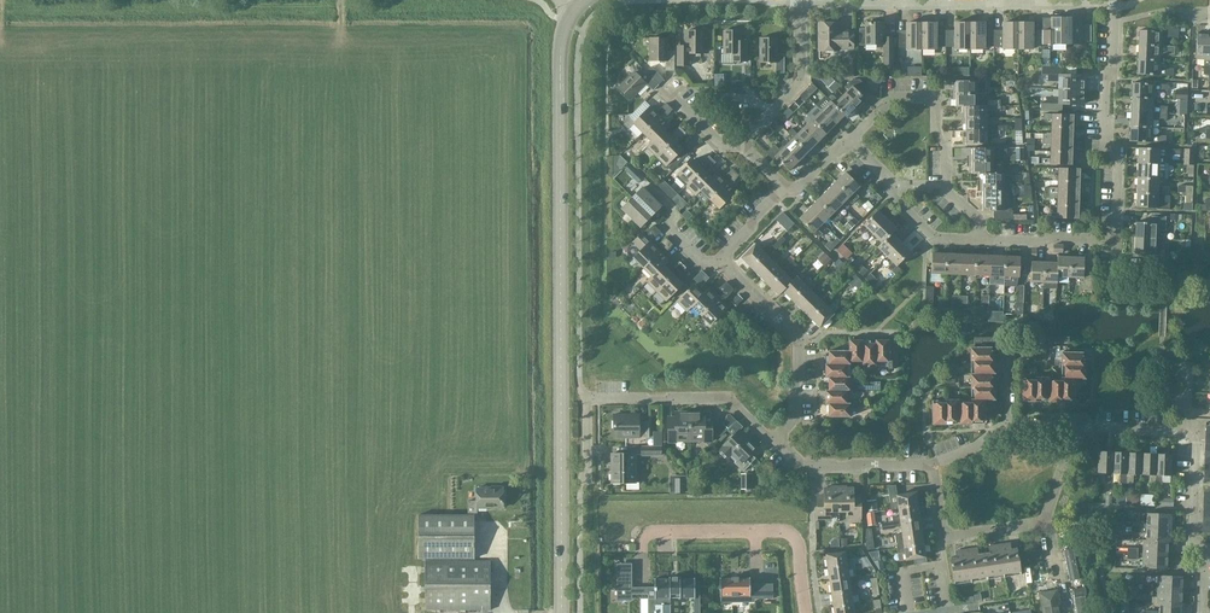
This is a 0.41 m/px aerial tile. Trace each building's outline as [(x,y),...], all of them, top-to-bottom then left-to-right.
[(1065,45),(1065,17),(1050,17),(1050,31),(1041,30),(1041,47),(1052,47),(1052,44),(1065,45)] [(1080,17),(1065,17),(1065,45),(1080,45),(1080,42),(1089,42),(1089,26),(1080,26),(1080,17)] [(920,49),(920,22),(906,22),(906,30),(896,30),(896,38),(897,47),(906,47),(906,49),(920,49)] [(945,47),(945,31),(935,31),(935,22),(920,22),(920,49),(935,49),(935,47),(945,47)] [(969,49),(969,22),(954,22),(954,31),(945,31),(945,47),(955,47),(955,49),(969,49)] [(993,47),(993,31),(984,31),(984,22),(969,22),(969,49),(984,49),(984,47),(993,47)] [(1016,50),(1016,22),(1002,22),(1002,31),(993,31),(993,47),(1002,47),(1002,50),(1016,50)] [(1041,47),(1041,30),(1031,30),(1031,22),(1016,22),(1016,50),(1031,50),(1031,47),(1041,47)] [(893,47),(897,47),(896,38),(884,38),(884,23),(866,23),(866,45),(883,44),(884,67),(893,67),(893,47)] [(851,49),(851,31),(837,31),(837,24),(818,24),(818,51),(837,51),(837,49),(851,49)] [(1139,31),(1138,46),(1161,46),(1161,38),(1178,39),(1179,29),(1162,28),(1162,32),(1139,31)] [(741,41),(741,40),(741,30),(723,30),(723,54),(733,54),(733,61),(747,61),(747,41),(741,41)] [(686,31),(686,45),(676,45),(676,66),(690,66),(690,53),(702,53),(703,31),(686,31)] [(1209,60),(1209,35),(1196,35),(1195,59),(1204,60),(1204,65),(1204,75),(1208,75),(1209,60)] [(674,51),(666,51),(666,38),(650,38),(650,61),(665,61),(665,71),(674,71),(674,51)] [(783,73),(783,54),(776,54),(776,39),(760,39),(759,62),(775,63),(775,73),(783,73)] [(1174,47),(1161,46),(1138,46),(1137,60),(1160,61),(1161,54),(1173,54),(1174,47)] [(854,58),(848,58),(848,71),(844,71),(844,76),(854,76),(854,58)] [(1160,68),(1160,61),(1137,60),(1137,75),(1172,76),(1173,69),(1160,68)] [(650,67),(644,62),(639,67),(645,73),(650,67)] [(1058,82),(1057,90),(1081,91),(1082,77),(1056,75),(1056,68),(1042,68),(1041,76),(1047,76),(1047,82),(1058,82)] [(653,91),(659,85),(646,72),(640,78),(634,72),(618,88),(630,100),(646,84),(653,91)] [(985,88),(985,82),(985,76),(972,75),(972,82),(955,81),(955,82),(952,82),(951,84),(951,88),(951,95),(976,95),(976,88),(985,88)] [(835,80),(831,84),(836,90),(840,86),(835,80)] [(848,91),(842,96),(856,110),(865,100),(860,95),(867,89),(858,80),(851,80),(844,87),(848,91)] [(836,90),(831,84),(828,87),(833,93),(836,90)] [(1130,84),(1130,98),(1153,99),(1153,92),(1167,92),(1167,85),(1130,84)] [(806,89),(803,92),(808,97),(811,94),(806,89)] [(1081,105),(1081,91),(1057,90),(1057,97),(1046,97),(1046,103),(1041,103),(1040,111),(1054,111),(1055,104),(1081,105)] [(1187,91),(1175,90),(1175,99),(1187,100),(1187,91)] [(808,97),(803,92),(799,95),(805,101),(808,97)] [(847,119),(856,110),(842,96),(838,101),(833,95),(830,95),(827,98),(827,97),(826,97),(830,101),(844,115),(843,116),(847,119)] [(976,100),(976,95),(951,95),(951,100),(955,100),(955,107),(965,108),(965,107),(1005,107),(1005,106),(1000,106),(1000,99),(985,99),(985,100),(976,100)] [(817,106),(821,110),(835,124),(843,116),(844,115),(830,101),(826,97),(817,106)] [(1153,107),(1153,99),(1130,98),(1129,113),(1166,114),(1166,107),(1159,107),(1153,107)] [(664,112),(669,107),(666,103),(660,108),(664,112)] [(633,123),(643,133),(660,116),(650,106),(633,123)] [(788,107),(784,111),(790,116),(793,112),(788,107)] [(1005,111),(1005,107),(965,107),(965,108),(965,113),(959,113),(959,119),(962,119),(986,119),(986,112),(995,112),(995,111),(1005,111)] [(825,133),(835,124),(821,110),(815,116),(811,112),(808,115),(825,133)] [(790,116),(784,111),(781,114),(786,119),(790,116)] [(1165,121),(1166,114),(1129,113),(1129,127),(1152,128),(1152,120),(1158,121),(1165,121)] [(1051,120),(1051,128),(1075,128),(1075,122),(1072,122),(1073,115),(1051,114),(1051,115),(1043,115),(1042,120),(1051,120)] [(816,143),(825,133),(808,115),(804,119),(808,123),(802,129),(816,143)] [(670,126),(660,116),(643,133),(652,142),(653,143),(665,131),(670,126)] [(987,126),(986,119),(962,119),(962,125),(965,125),(965,131),(1003,132),(1003,127),(987,126)] [(681,126),(675,131),(679,134),(684,129),(681,126)] [(769,126),(765,129),(771,135),(774,131),(769,126)] [(1151,136),(1152,128),(1129,127),(1128,142),(1164,143),(1165,136),(1151,136)] [(806,152),(816,143),(802,129),(797,134),(791,128),(787,132),(789,135),(806,152)] [(1075,134),(1075,128),(1051,128),(1051,135),(1042,135),(1042,139),(1042,140),(1072,140),(1072,134),(1075,134)] [(684,129),(679,134),(682,138),(687,132),(684,129)] [(771,135),(765,129),(762,132),(768,138),(771,135)] [(657,157),(674,140),(669,135),(665,131),(653,143),(652,142),(647,147),(657,157)] [(1003,137),(1003,132),(965,131),(965,138),(962,138),(962,144),(986,144),(986,137),(995,137),(1003,137)] [(797,161),(806,152),(789,135),(786,138),(789,142),(783,148),(797,161)] [(1025,139),(1026,150),(1028,150),(1033,150),(1034,139),(1025,139)] [(683,149),(677,143),(674,140),(657,157),(665,166),(666,165),(672,171),(683,159),(688,155),(682,149),(683,149)] [(1072,147),(1072,140),(1042,140),(1042,145),(1050,145),(1049,152),(1074,152),(1074,147),(1072,147)] [(1023,160),(1023,148),(1015,147),(1015,154),(1012,154),(1010,157),(1010,160),(1023,160)] [(788,171),(797,161),(783,148),(779,152),(775,148),(768,155),(772,160),(774,157),(788,171)] [(965,156),(965,160),(992,161),(992,154),(1001,154),(1006,154),(1007,149),(970,148),(970,149),(967,150),(967,156),(965,156)] [(1138,148),(1137,163),(1159,164),(1164,164),(1164,160),(1162,157),(1159,157),(1159,149),(1138,148)] [(1183,165),(1186,165),(1193,165),(1193,149),(1184,149),(1183,165)] [(1074,158),(1074,152),(1049,152),(1049,159),(1041,159),(1041,164),(1049,164),(1049,165),(1071,166),(1071,158),(1074,158)] [(627,162),(620,155),(616,165),(621,169),(627,162)] [(685,185),(702,168),(693,159),(676,176),(685,185)] [(715,162),(712,159),(706,164),(710,168),(715,162)] [(992,168),(992,161),(965,160),(965,167),(967,167),(967,172),(970,173),(970,174),(981,174),(982,173),(1011,173),(1017,173),(1017,169),(992,168)] [(1164,164),(1159,164),(1137,163),(1137,178),(1158,178),(1164,179),(1165,164),(1164,164)] [(699,190),(711,177),(702,168),(685,185),(695,195),(700,190),(699,190)] [(1058,174),(1058,181),(1082,182),(1082,176),(1079,176),(1079,169),(1058,168),(1049,168),(1049,174),(1058,174)] [(729,179),(736,172),(733,169),(725,176),(729,179)] [(709,199),(726,182),(716,172),(711,177),(699,190),(700,190),(709,199)] [(739,175),(736,172),(729,179),(733,182),(739,175)] [(844,172),(835,182),(854,201),(857,197),(852,192),(858,186),(844,172)] [(1011,179),(1011,173),(982,173),(981,174),(981,180),(977,180),(977,186),(978,186),(1009,186),(1009,179),(1011,179)] [(1158,186),(1158,178),(1137,178),(1136,193),(1164,194),(1168,194),(1168,187),(1158,186)] [(1081,188),(1082,182),(1058,181),(1057,189),(1049,188),(1049,194),(1078,195),(1079,188),(1081,188)] [(735,191),(726,182),(709,199),(718,208),(735,191)] [(854,201),(835,182),(826,191),(839,205),(845,199),(850,204),(854,201)] [(642,187),(632,197),(651,216),(661,206),(655,200),(660,195),(649,183),(643,188),(642,187)] [(981,198),(1011,199),(1012,194),(1009,194),(1009,186),(978,186),(977,186),(977,192),(982,192),(981,198)] [(839,205),(826,191),(817,200),(835,219),(839,215),(834,210),(839,205)] [(1164,203),(1164,194),(1136,193),(1136,207),(1156,208),(1156,209),(1169,209),(1169,203),(1164,203)] [(1078,201),(1078,195),(1049,194),(1048,199),(1057,199),(1057,206),(1081,207),(1081,201),(1078,201)] [(640,226),(651,216),(632,197),(621,207),(640,226)] [(1011,204),(1011,199),(981,198),(981,205),(979,205),(979,211),(992,211),(992,219),(1011,220),(1011,210),(1009,210),(1009,204),(1011,204)] [(835,219),(817,200),(808,209),(821,223),(827,217),(832,222),(835,219)] [(873,206),(867,200),(861,206),(866,212),(873,206)] [(1081,213),(1081,207),(1057,206),(1057,213),(1048,213),(1048,218),(1057,218),(1057,219),(1078,220),(1078,213),(1081,213)] [(821,223),(808,209),(798,219),(817,237),(821,234),(816,229),(821,223)] [(871,234),(885,220),(876,210),(857,229),(861,233),(865,228),(871,234)] [(1135,222),(1135,238),(1158,239),(1158,231),(1165,231),(1166,216),(1151,216),(1151,223),(1135,222)] [(854,225),(849,220),(843,226),(849,231),(854,225)] [(895,229),(885,220),(871,234),(877,240),(872,245),(876,248),(890,233),(895,229)] [(641,251),(650,242),(651,240),(643,232),(633,242),(641,250),(641,251)] [(886,256),(900,243),(890,233),(876,248),(872,252),(875,255),(880,250),(886,256)] [(666,238),(660,243),(664,247),(669,241),(666,238)] [(1157,247),(1158,239),(1135,238),(1134,253),(1150,254),(1150,261),(1164,261),(1164,248),(1157,247)] [(834,248),(834,247),(828,241),(824,246),(830,252),(834,248)] [(643,268),(660,251),(650,242),(641,251),(641,250),(633,258),(643,268)] [(909,252),(900,243),(886,256),(892,262),(887,267),(890,271),(909,252)] [(1063,244),(1053,243),(1052,252),(1063,253),(1063,244)] [(752,267),(771,248),(767,244),(762,249),(757,244),(743,258),(752,267)] [(761,277),(775,262),(769,257),(774,252),(771,248),(752,267),(761,277)] [(841,254),(845,259),(852,253),(847,248),(841,254)] [(669,260),(660,251),(643,268),(651,276),(652,277),(664,265),(669,260)] [(817,259),(824,266),(831,259),(824,252),(817,259)] [(945,274),(946,254),(931,253),(930,273),(945,274)] [(959,275),(960,254),(946,254),(945,274),(959,275)] [(974,275),(975,255),(960,254),(959,275),(974,275)] [(1091,290),(1092,255),(1082,254),(1082,258),(1069,257),(1069,276),(1082,277),(1081,290),(1091,290)] [(989,276),(989,255),(975,255),(974,275),(989,276)] [(1003,276),(1004,256),(989,255),(989,276),(1003,276)] [(1019,256),(1004,256),(1003,276),(1018,277),(1019,256)] [(1069,276),(1069,257),(1056,257),(1056,263),(1057,263),(1057,276),(1069,276)] [(833,264),(839,269),(844,264),(838,258),(833,264)] [(770,286),(789,266),(785,263),(780,268),(775,262),(761,277),(770,286)] [(784,290),(793,281),(788,275),(793,270),(792,270),(796,266),(793,262),(789,266),(770,286),(779,296),(784,291),(784,290)] [(1029,281),(1043,282),(1044,263),(1030,262),(1029,281)] [(1057,263),(1056,263),(1044,263),(1043,282),(1057,282),(1057,276),(1057,263)] [(856,269),(862,276),(868,271),(861,264),(856,269)] [(674,274),(664,265),(652,277),(651,276),(646,281),(656,292),(674,274)] [(686,268),(682,265),(677,270),(681,273),(686,268)] [(896,265),(890,271),(894,275),(900,269),(896,265)] [(691,305),(703,293),(698,288),(709,278),(702,271),(691,282),(694,285),(677,302),(686,311),(691,306),(691,305)] [(683,283),(674,274),(656,292),(665,301),(683,283)] [(870,274),(865,279),(872,285),(877,281),(870,274)] [(793,299),(812,280),(808,277),(803,282),(797,276),(793,281),(784,290),(784,291),(793,299)] [(854,276),(847,283),(854,290),(861,283),(854,276)] [(802,308),(816,295),(810,289),(815,284),(812,280),(793,299),(802,308)] [(700,314),(729,286),(725,281),(712,293),(708,288),(703,293),(691,305),(691,306),(700,314)] [(1015,315),(1023,315),(1024,286),(1016,285),(1015,315)] [(733,290),(729,286),(700,314),(710,324),(727,307),(722,302),(733,290)] [(934,287),(926,286),(925,304),(933,304),(934,287)] [(743,298),(738,293),(730,301),(735,306),(743,298)] [(811,318),(830,299),(827,296),(822,301),(816,295),(802,308),(811,318)] [(832,297),(830,299),(811,318),(821,328),(839,308),(833,302),(835,300),(832,297)] [(1003,322),(1003,311),(988,311),(988,322),(1003,322)] [(860,362),(860,345),(860,341),(848,341),(848,351),(848,362),(860,362)] [(874,366),(874,370),(880,370),(879,362),(887,362),(887,359),(887,356),(887,353),(887,350),(887,347),(887,344),(887,341),(874,341),(874,345),(874,366)] [(874,345),(860,345),(860,362),(860,366),(874,366),(874,345)] [(970,348),(970,361),(974,361),(990,361),(990,348),(970,348)] [(848,362),(848,351),(828,351),(828,354),(828,366),(845,366),(848,366),(848,362)] [(1082,353),(1061,352),(1061,365),(1065,365),(1081,366),(1082,353)] [(974,361),(974,374),(990,374),(994,374),(994,361),(990,361),(974,361)] [(1065,365),(1064,379),(1075,380),(1085,380),(1085,366),(1081,366),(1065,365)] [(825,378),(828,378),(845,378),(845,366),(828,366),(825,366),(825,378)] [(970,374),(970,387),(974,387),(990,387),(990,374),(974,374),(970,374)] [(846,390),(856,390),(856,385),(849,385),(849,378),(845,378),(828,378),(828,390),(846,390)] [(1034,398),(1047,399),(1048,382),(1048,379),(1035,378),(1035,382),(1034,398)] [(1061,379),(1061,382),(1060,399),(1075,400),(1075,397),(1075,391),(1075,380),(1064,379),(1061,379)] [(1035,382),(1022,382),(1021,402),(1034,402),(1034,398),(1035,382)] [(1061,402),(1060,399),(1061,382),(1048,382),(1047,399),(1048,402),(1061,402)] [(994,387),(990,387),(974,387),(974,401),(985,401),(994,401),(994,387)] [(825,390),(825,391),(826,404),(829,404),(853,404),(853,399),(846,399),(846,390),(828,390),(825,390)] [(945,421),(958,420),(958,404),(958,401),(944,401),(945,404),(945,421)] [(970,401),(970,404),(971,421),(985,421),(985,418),(985,412),(985,401),(974,401),(970,401)] [(853,404),(829,404),(829,417),(850,417),(850,410),(856,410),(856,404),(853,404)] [(945,421),(945,404),(931,404),(932,424),(945,424),(945,421)] [(971,421),(970,404),(958,404),(958,420),(958,424),(971,424),(971,421)] [(690,441),(690,413),(675,413),(675,423),(669,423),(669,441),(690,441)] [(704,413),(690,413),(690,441),(712,441),(712,423),(704,423),(704,413)] [(614,437),(649,437),(649,421),(640,421),(640,417),(628,417),(628,415),(614,415),(614,437)] [(751,453),(757,448),(739,431),(724,446),(737,459),(734,462),(743,471),(756,458),(751,453)] [(661,456),(661,447),(641,447),(641,455),(661,456)] [(1111,474),(1112,453),(1098,452),(1096,483),(1104,483),(1104,473),(1111,474)] [(1126,484),(1127,453),(1112,453),(1111,474),(1119,474),(1119,484),(1126,484)] [(1141,475),(1141,454),(1127,453),(1126,484),(1132,484),(1133,475),(1141,475)] [(611,482),(636,482),(636,454),(611,454),(611,482)] [(1155,486),(1156,454),(1141,454),(1141,475),(1149,475),(1148,485),(1155,486)] [(1171,455),(1156,454),(1155,486),(1161,486),(1161,476),(1170,476),(1171,455)] [(753,474),(741,474),(741,489),(753,489),(753,474)] [(684,492),(684,479),(675,479),(675,492),(684,492)] [(829,513),(838,513),(838,487),(831,487),(831,489),(824,489),(824,504),(816,504),(816,520),(829,520),(829,513)] [(845,487),(838,487),(838,513),(841,513),(841,520),(860,520),(860,504),(853,504),(853,489),(845,489),(845,487)] [(503,508),(503,488),(476,488),(476,501),(476,508),(477,508),(503,508)] [(890,510),(898,509),(919,506),(916,491),(895,494),(897,504),(890,505),(890,510)] [(1132,494),(1132,503),(1132,504),(1140,505),(1140,494),(1132,494)] [(876,499),(867,501),(868,510),(877,509),(876,499)] [(474,559),(474,516),(477,516),(477,508),(476,508),(476,501),(468,501),(468,514),(417,514),(417,516),(418,560),(474,559)] [(921,519),(919,506),(898,509),(899,517),(892,518),(892,522),(887,523),(887,524),(921,519)] [(875,525),(874,511),(866,512),(867,526),(875,525)] [(1126,511),(1116,511),(1116,525),(1126,525),(1126,511)] [(1132,522),(1132,526),(1132,527),(1147,527),(1171,528),(1171,515),(1147,514),(1147,523),(1142,522),(1132,522)] [(923,532),(921,519),(887,524),(887,528),(893,527),(893,528),(900,527),(901,533),(894,534),(895,536),(923,532)] [(1146,541),(1167,542),(1170,542),(1171,528),(1147,527),(1132,527),(1131,533),(1142,533),(1146,533),(1146,541)] [(874,548),(871,528),(866,528),(865,545),(867,549),(874,548)] [(925,545),(923,532),(895,536),(896,549),(925,545)] [(1167,555),(1167,542),(1146,541),(1143,541),(1143,554),(1167,555)] [(1009,543),(999,545),(1003,577),(1020,574),(1016,548),(1010,549),(1009,543)] [(926,557),(925,545),(896,549),(897,554),(904,553),(905,560),(913,559),(926,557)] [(1003,577),(999,545),(988,546),(989,552),(983,553),(987,579),(1003,577)] [(987,579),(983,553),(978,553),(977,548),(966,550),(971,582),(987,579)] [(1073,549),(1063,551),(1069,582),(1079,580),(1073,549)] [(971,582),(966,550),(955,552),(956,557),(949,558),(954,584),(971,582)] [(1029,560),(1040,558),(1039,551),(1027,552),(1029,560)] [(827,569),(853,565),(853,564),(862,562),(862,564),(870,562),(866,557),(845,560),(844,553),(825,556),(827,569)] [(1166,569),(1167,555),(1143,554),(1142,568),(1166,569)] [(426,610),(491,610),(491,560),(426,560),(426,610)] [(1045,564),(1032,566),(1035,585),(1048,583),(1045,564)] [(848,579),(848,577),(847,571),(854,570),(853,565),(827,569),(829,582),(848,579)] [(856,576),(848,577),(848,579),(829,582),(832,595),(858,591),(857,585),(858,585),(856,576)] [(1158,576),(1158,590),(1182,591),(1183,577),(1158,576)] [(670,598),(694,598),(694,612),(695,612),(695,578),(680,579),(680,577),(669,578),(669,579),(654,579),(655,587),(647,587),(648,598),(655,598),(655,612),(670,612),(670,598)] [(750,584),(750,577),(749,577),(749,578),(738,578),(738,577),(737,577),(732,577),(731,577),(731,578),(720,578),(720,597),(721,597),(721,596),(738,596),(738,599),(754,599),(754,584),(750,584)] [(772,583),(763,584),(763,599),(773,598),(772,583)] [(632,598),(632,587),(618,587),(618,599),(619,599),(619,597),(631,597),(631,598),(632,598)] [(1086,595),(1085,587),(1073,589),(1074,597),(1086,595)] [(1056,589),(1036,593),(1040,612),(1060,612),(1056,589)] [(1181,604),(1182,591),(1158,590),(1157,603),(1160,604),(1181,605),(1181,604)] [(853,605),(853,604),(852,597),(859,596),(858,591),(832,595),(834,608),(853,605)] [(1121,612),(1129,612),(1129,602),(1126,602),(1121,602),(1121,612)] [(853,604),(853,605),(834,608),(835,612),(854,612),(854,609),(861,608),(860,603),(853,604)] [(1181,604),(1181,605),(1160,604),(1160,612),(1154,612),(1184,612),(1184,604),(1181,604)]
